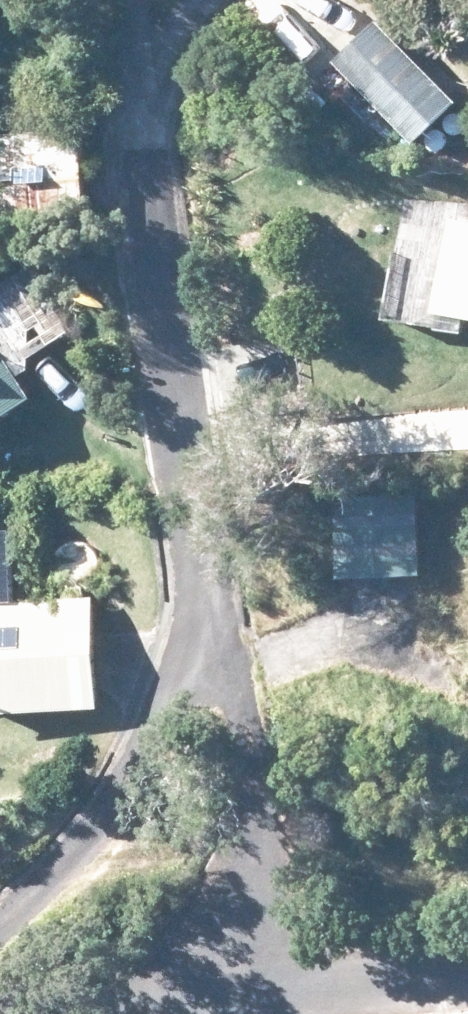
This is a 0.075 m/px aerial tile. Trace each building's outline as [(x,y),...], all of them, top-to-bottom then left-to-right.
[(380,23),(337,65),(417,147),(460,105),(380,23)] [(5,221),(91,217),(86,146),(55,148),(53,128),(1,132),(5,221)] [(439,313),(467,318),(467,222),(455,220),(439,313)] [(0,346),(0,423),(36,399),(0,346)] [(425,576),(423,492),(337,494),(339,578),(425,576)] [(103,712),(96,597),(0,602),(0,716),(103,712)]
